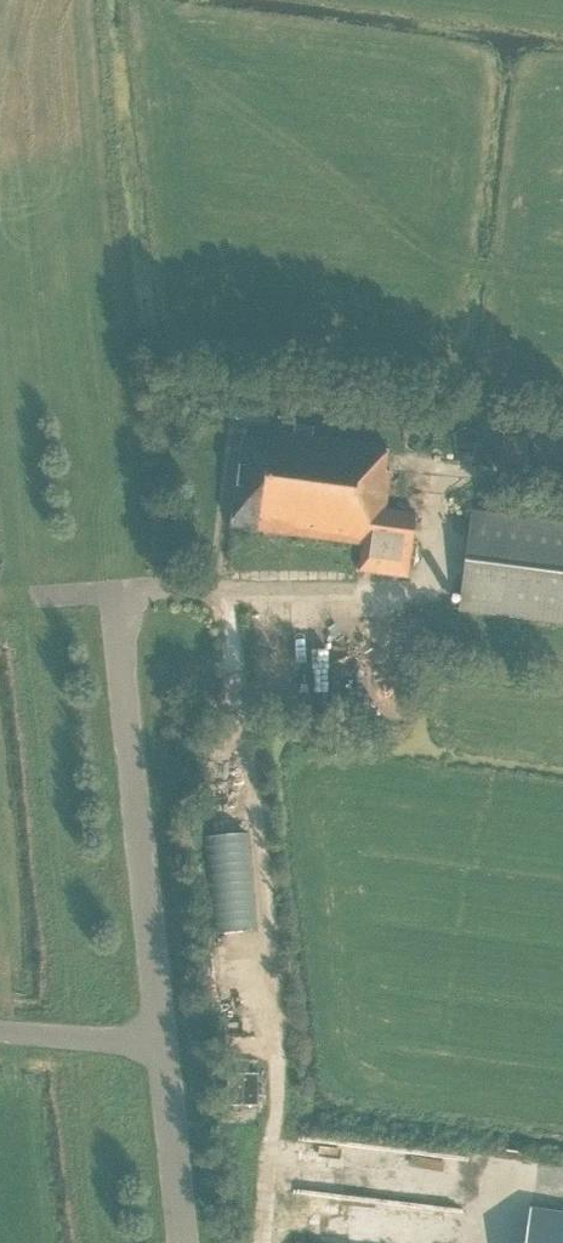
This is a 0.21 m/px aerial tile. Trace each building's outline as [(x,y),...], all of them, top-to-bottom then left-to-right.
[(390,471),(385,470),(388,447),(312,437),(313,427),(294,425),(293,435),(244,429),(231,527),(362,545),(359,571),(407,578),(410,551),(411,551),(416,514),(385,510),(390,471)] [(499,461),(525,464),(527,436),(502,434),(499,461)] [(473,511),(460,611),(562,624),(562,523),(473,511)] [(386,663),(385,619),(371,619),(372,664),(386,663)] [(319,1208),(316,1240),(339,1242),(466,1242),(468,1224),(319,1208)] [(531,1210),(526,1242),(562,1242),(562,1215),(531,1210)]
